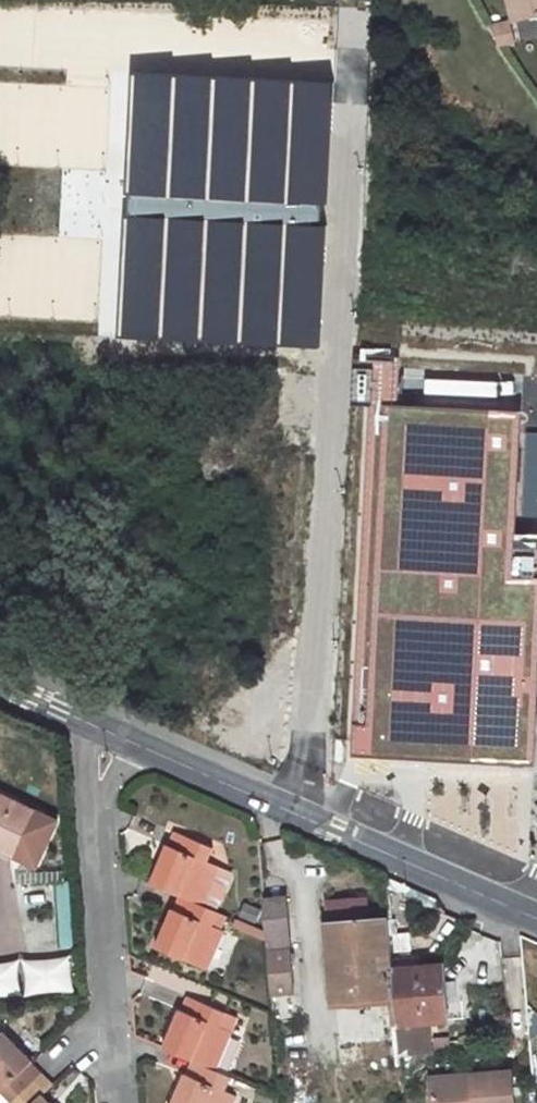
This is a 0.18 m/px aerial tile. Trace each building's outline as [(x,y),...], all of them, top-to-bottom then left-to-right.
[(515,21),(536,16),(536,0),(510,0),(515,21)] [(495,48),(512,43),(506,21),(489,26),(495,48)] [(335,84),(131,72),(116,338),(320,350),(335,84)] [(350,755),(532,766),(536,671),(536,535),(511,533),(518,411),(390,406),(395,356),(366,353),(350,755)] [(17,859),(36,815),(0,798),(0,851),(17,859)] [(170,846),(153,885),(182,898),(206,909),(223,869),(212,864),(218,850),(179,833),(172,847),(170,846)] [(228,932),(216,927),(222,915),(206,909),(182,898),(177,910),(176,910),(158,947),(211,971),(228,932)] [(288,899),(264,901),(265,917),(289,915),(288,899)] [(396,1002),(393,970),(395,970),(391,922),(369,924),(366,902),(335,905),(338,946),(343,1007),(396,1002)] [(328,906),(332,947),(338,946),(335,905),(328,906)] [(289,915),(265,917),(268,957),(292,954),(289,915)] [(292,954),(268,957),(272,996),(293,994),(296,994),(292,954)] [(395,970),(393,970),(396,1002),(398,1029),(430,1026),(451,1023),(445,967),(395,970)] [(293,994),(272,996),(274,1023),(295,1021),(293,994)] [(235,1033),(223,1028),(229,1014),(190,997),(184,1012),(183,1011),(166,1049),(193,1062),(217,1072),(235,1033)] [(396,1002),(343,1007),(337,1032),(341,1075),(354,1073),(356,1102),(404,1099),(401,1057),(398,1029),(396,1002)] [(430,1026),(398,1029),(401,1057),(433,1054),(430,1026)] [(0,1036),(0,1094),(2,1093),(11,1102),(13,1102),(43,1075),(4,1033),(0,1036)] [(227,1091),(234,1079),(217,1072),(193,1062),(188,1075),(187,1075),(175,1102),(237,1102),(240,1097),(227,1091)] [(432,1080),(434,1102),(516,1102),(513,1073),(473,1077),(474,1080),(464,1081),(464,1078),(432,1080)] [(13,1102),(50,1102),(43,1095),(53,1086),(43,1075),(13,1102)]
